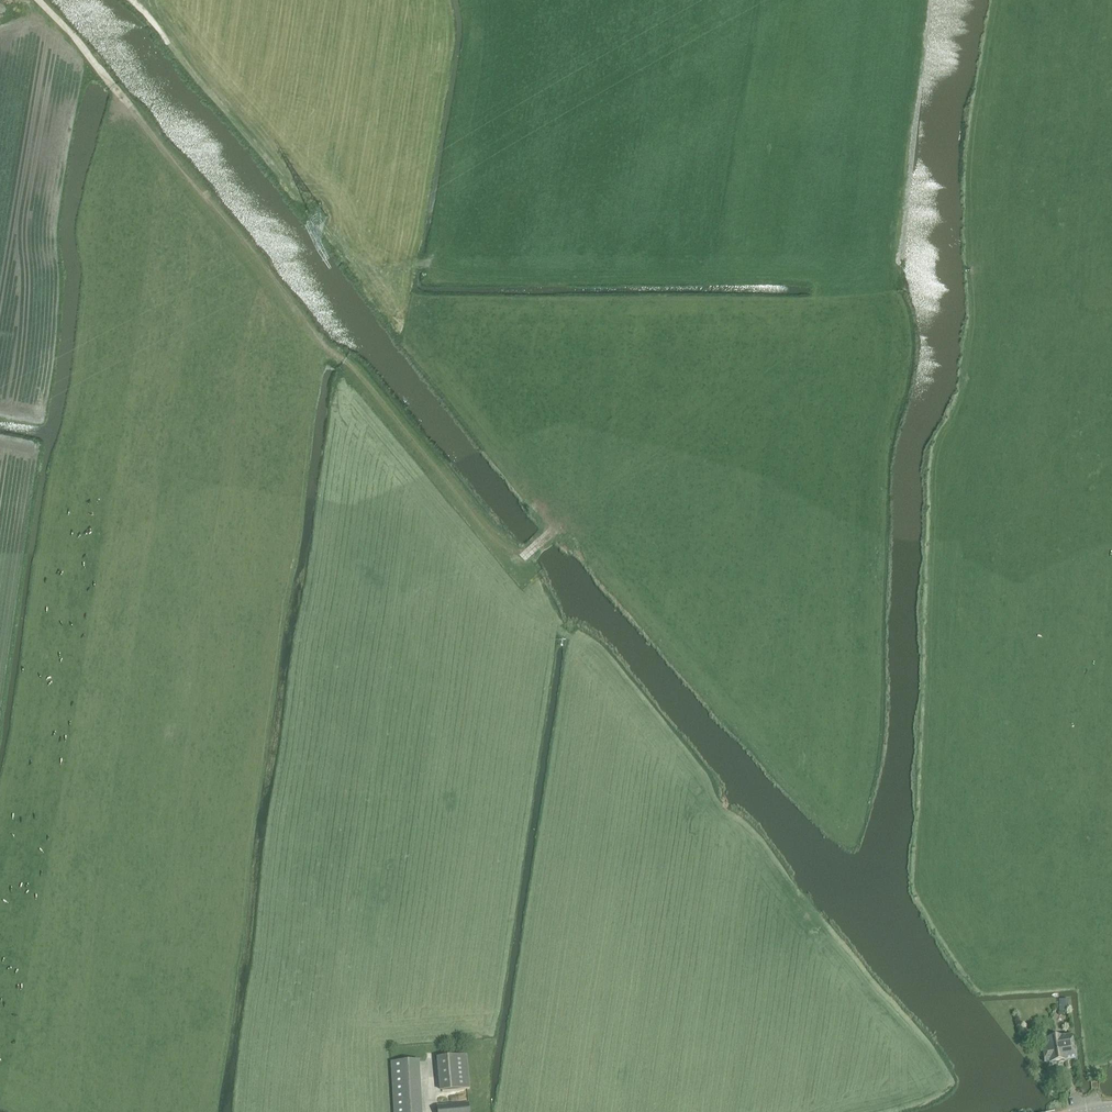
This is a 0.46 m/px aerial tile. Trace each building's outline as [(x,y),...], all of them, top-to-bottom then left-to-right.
[(1058,1062),(1066,1061),(1076,1060),(1072,1036),(1046,1039),(1047,1048),(1045,1048),(1043,1051),(1044,1061),(1047,1062),(1049,1062),(1049,1064),(1052,1063),(1053,1066),(1057,1065),(1058,1062)] [(470,1089),(467,1055),(437,1058),(440,1091),(470,1089)] [(416,1061),(391,1062),(394,1111),(419,1111),(416,1061)] [(437,1105),(438,1111),(470,1111),(469,1103),(437,1105)]
